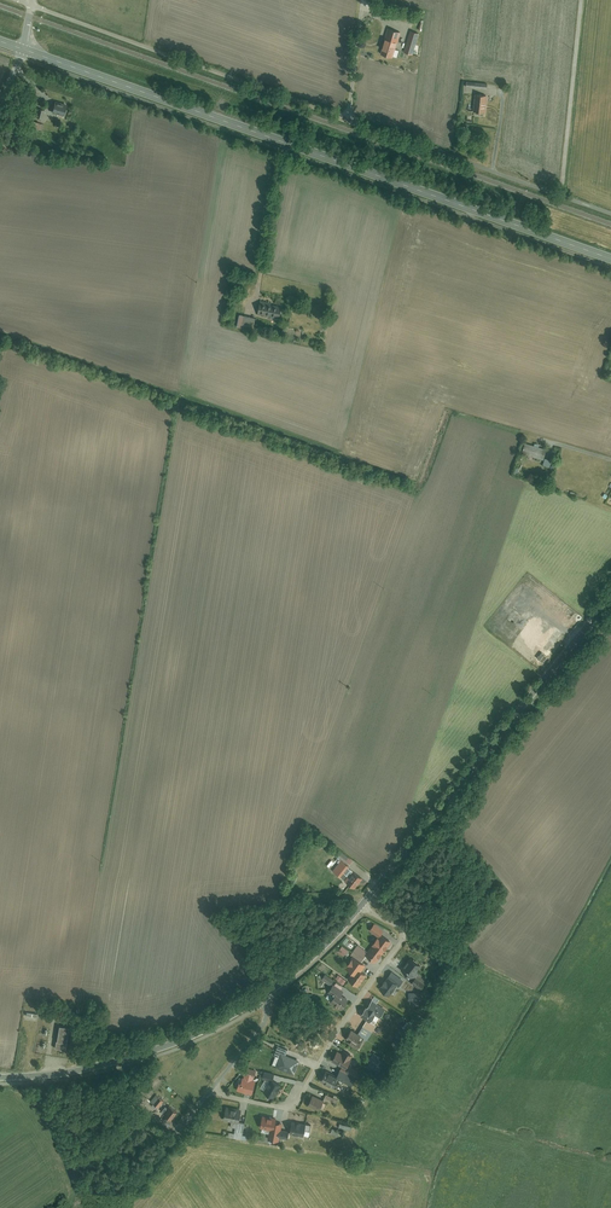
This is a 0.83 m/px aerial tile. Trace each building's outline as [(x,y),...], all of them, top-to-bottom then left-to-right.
[(401,32),(388,29),(380,53),(393,57),(401,32)] [(411,31),(404,52),(413,55),(420,34),(411,31)] [(467,82),(466,88),(487,90),(488,84),(467,82)] [(475,94),(473,112),(485,113),(487,96),(475,94)] [(54,102),(51,113),(63,116),(65,105),(54,102)] [(30,116),(41,119),(43,111),(32,108),(30,116)] [(260,304),(258,315),(279,319),(281,308),(260,304)] [(238,327),(251,330),(254,318),(240,315),(238,327)] [(543,460),(546,449),(525,444),(522,454),(543,460)] [(545,459),(543,466),(550,468),(552,461),(545,459)] [(349,877),(345,882),(355,889),(362,879),(356,874),(353,872),(347,868),(348,866),(341,860),(333,872),(340,877),(343,873),(349,877)] [(374,923),(369,930),(379,937),(383,930),(374,923)] [(366,956),(376,963),(391,942),(381,935),(366,956)] [(358,945),(354,952),(363,958),(368,951),(358,945)] [(342,947),(338,952),(343,956),(347,951),(342,947)] [(352,956),(345,967),(352,972),(347,980),(358,987),(366,975),(359,971),(364,964),(352,956)] [(411,958),(402,969),(412,977),(420,965),(411,958)] [(325,974),(321,979),(329,985),(333,980),(325,974)] [(338,975),(335,980),(342,985),(346,981),(338,975)] [(416,977),(412,983),(420,989),(425,984),(416,977)] [(389,995),(397,984),(389,978),(386,981),(385,980),(382,984),(383,985),(380,989),(389,995)] [(333,997),(330,1002),(341,1010),(347,1001),(342,997),(346,991),(333,983),(327,993),(333,997)] [(385,1010),(370,1001),(360,1017),(369,1023),(374,1015),(380,1018),(385,1010)] [(59,1026),(55,1048),(65,1050),(69,1028),(59,1026)] [(346,1039),(350,1042),(349,1044),(357,1050),(360,1044),(357,1043),(361,1037),(351,1030),(346,1039)] [(351,1058),(350,1057),(352,1055),(345,1051),(344,1053),(338,1050),(331,1062),(342,1068),(340,1071),(359,1081),(363,1075),(347,1066),(351,1058)] [(277,1066),(294,1072),(298,1061),(281,1054),(277,1066)] [(244,1072),(242,1081),(240,1081),(237,1091),(251,1095),(254,1085),(252,1084),(254,1075),(244,1072)] [(325,1073),(321,1082),(337,1090),(342,1081),(325,1073)] [(342,1073),(340,1078),(352,1084),(354,1079),(342,1073)] [(271,1081),(264,1093),(274,1099),(281,1086),(271,1081)] [(327,1093),(324,1098),(335,1104),(337,1098),(327,1093)] [(151,1103),(158,1108),(163,1101),(156,1096),(151,1103)] [(312,1097),(308,1106),(319,1110),(323,1102),(312,1097)] [(225,1107),(222,1120),(236,1123),(233,1138),(242,1139),(245,1124),(239,1122),(242,1111),(225,1107)] [(164,1116),(172,1122),(178,1114),(170,1108),(164,1116)] [(279,1141),(279,1138),(288,1139),(290,1129),(279,1127),(281,1119),(262,1115),(259,1128),(269,1130),(268,1138),(279,1141)] [(289,1135),(303,1137),(304,1130),(310,1131),(311,1125),(300,1124),(300,1125),(291,1123),(289,1135)]
